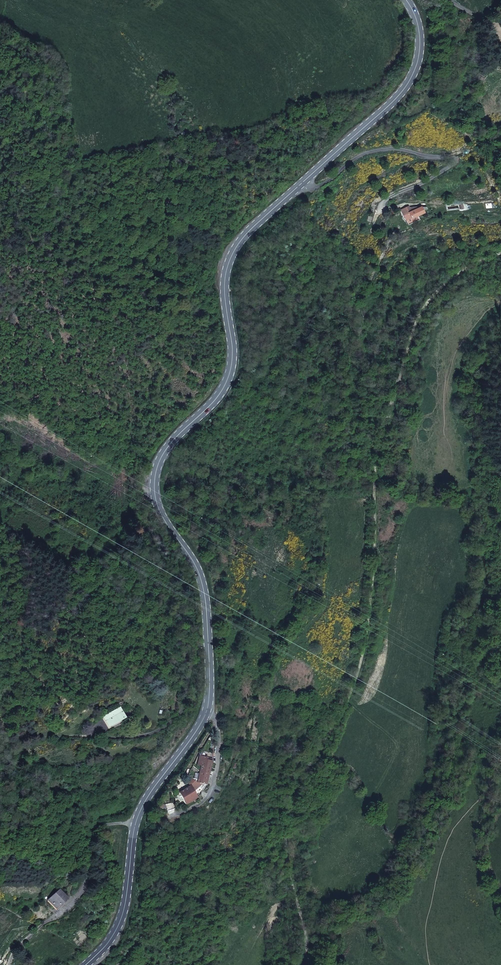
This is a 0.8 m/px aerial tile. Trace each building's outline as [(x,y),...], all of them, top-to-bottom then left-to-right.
[(478,82),(474,87),(478,90),(485,79),(479,75),(475,80),(478,82)] [(408,212),(411,219),(424,213),(421,207),(408,212)] [(118,705),(120,708),(103,717),(109,727),(125,718),(120,709),(125,706),(123,702),(118,705)] [(201,766),(200,772),(209,774),(212,762),(206,760),(207,758),(199,756),(198,765),(201,766)] [(194,781),(190,786),(196,797),(203,789),(206,785),(209,774),(200,772),(197,782),(194,781)] [(190,786),(179,793),(185,805),(193,800),(196,797),(190,786)] [(49,900),(56,908),(67,898),(60,890),(49,900)]
